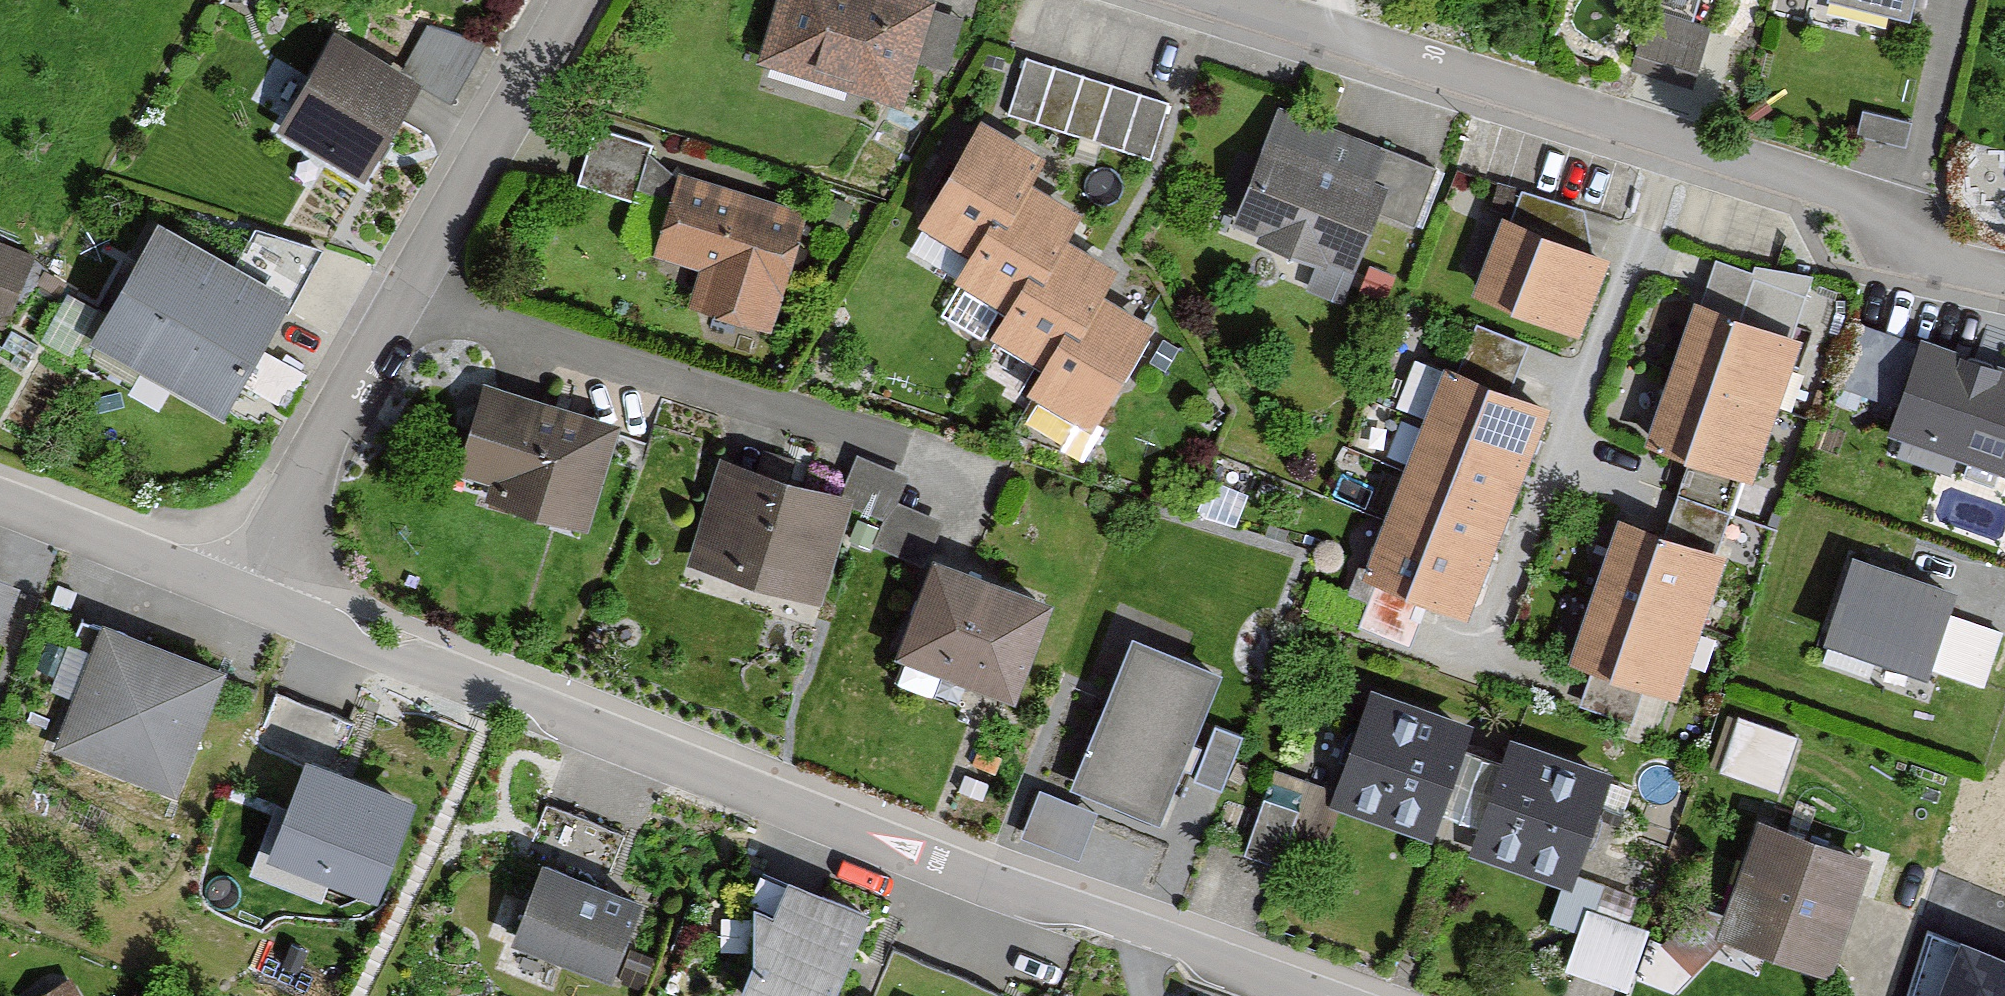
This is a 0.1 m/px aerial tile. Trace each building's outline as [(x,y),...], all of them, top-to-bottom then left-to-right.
[(935,4),(921,0),(772,0),(751,69),(903,113),(935,4)] [(1814,5),(1906,25),(1912,0),(1815,0),(1814,5)] [(1694,79),(1711,27),(1651,6),(1634,59),(1694,79)] [(264,136),(350,187),(413,81),(327,30),(264,136)] [(1138,147),(1154,89),(1007,49),(991,108),(1138,147)] [(1229,227),(1346,271),(1366,216),(1410,232),(1435,164),(1275,104),(1229,227)] [(1034,146),(974,111),(915,211),(974,246),(1022,170),(1034,146)] [(651,146),(583,129),(567,192),(635,210),(651,146)] [(1022,170),(974,246),(954,279),(1007,311),(1057,226),(1074,202),(1022,170)] [(671,176),(654,255),(719,274),(706,316),(775,337),(811,218),(671,176)] [(1576,341),(1612,258),(1500,211),(1465,294),(1576,341)] [(1057,226),(1007,311),(994,332),(1049,364),(1097,283),(1112,259),(1057,226)] [(277,299),(151,228),(82,349),(208,420),(277,299)] [(22,251),(0,245),(0,326),(22,251)] [(1755,260),(1744,294),(1772,303),(1783,270),(1755,260)] [(1097,283),(1049,364),(1034,390),(1088,422),(1151,315),(1097,283)] [(1806,327),(1694,288),(1668,361),(1780,400),(1806,327)] [(1912,324),(1873,434),(2003,479),(2004,472),(2004,356),(1912,324)] [(1438,360),(1419,408),(1529,451),(1548,402),(1438,360)] [(1750,484),(1780,400),(1668,361),(1639,444),(1750,484)] [(591,537),(626,421),(484,378),(449,494),(591,537)] [(1419,408),(1398,461),(1509,502),(1529,451),(1419,408)] [(818,615),(851,496),(717,459),(684,578),(818,615)] [(1398,461),(1377,514),(1434,536),(1489,558),(1509,502),(1398,461)] [(1619,508),(1593,586),(1703,622),(1729,545),(1619,508)] [(1463,625),(1489,558),(1434,536),(1377,514),(1351,580),(1463,625)] [(1808,640),(1912,676),(1942,591),(1838,554),(1808,640)] [(1010,709),(1049,598),(930,556),(890,667),(1010,709)] [(13,568),(0,564),(0,609),(13,568)] [(1677,701),(1703,622),(1593,586),(1567,664),(1677,701)] [(1166,795),(1220,659),(1130,624),(1077,760),(1166,795)] [(46,755),(161,796),(202,679),(87,638),(46,755)] [(1429,848),(1465,733),(1356,699),(1320,814),(1429,848)] [(1732,708),(1715,761),(1782,783),(1799,729),(1732,708)] [(1459,858),(1568,896),(1608,782),(1499,744),(1459,858)] [(264,844),(371,886),(408,792),(301,750),(264,844)] [(1282,857),(1298,800),(1265,791),(1249,847),(1282,857)] [(1829,987),(1872,856),(1753,817),(1710,948),(1829,987)] [(499,942),(602,982),(634,902),(530,861),(499,942)] [(735,910),(736,969),(726,995),(827,995),(858,914),(771,881),(757,918),(735,910)] [(1587,900),(1568,964),(1632,983),(1652,919),(1587,900)] [(1937,943),(1917,995),(2004,995),(2004,969),(1937,943)] [(54,980),(26,995),(63,995),(54,980)]
